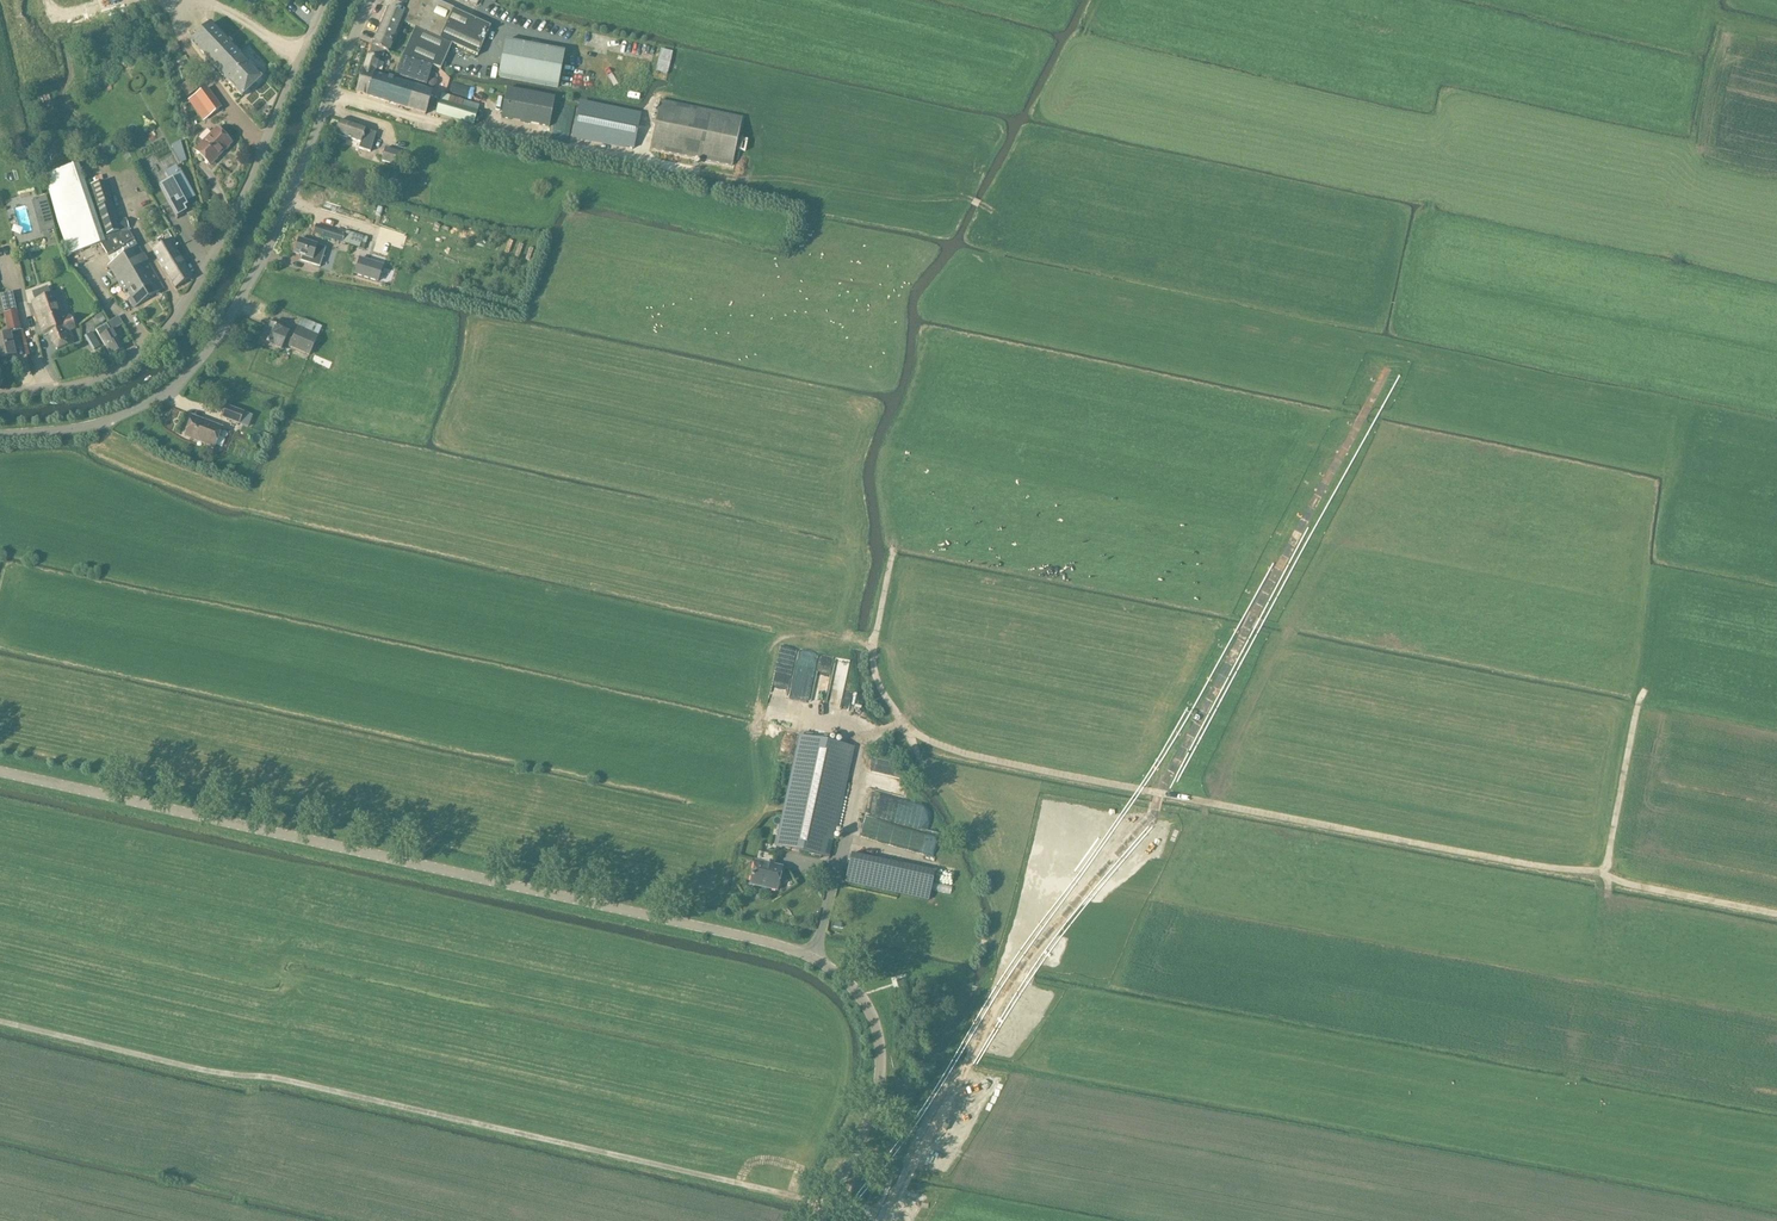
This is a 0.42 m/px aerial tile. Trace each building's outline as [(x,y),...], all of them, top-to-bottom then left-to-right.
[(432,70),(433,67),(441,68),(452,44),(478,56),(490,27),(454,10),(433,0),(412,0),(404,16),(390,10),(374,46),(388,52),(390,53),(403,23),(415,28),(402,57),(401,60),(431,70),(432,70)] [(191,43),(221,75),(242,56),(212,24),(191,43)] [(558,89),(565,52),(506,41),(499,78),(558,89)] [(667,74),(672,52),(660,49),(655,71),(667,74)] [(242,56),(221,75),(242,97),(263,78),(261,76),(262,74),(259,70),(257,71),(242,56)] [(356,93),(368,97),(375,73),(380,60),(368,56),(356,93)] [(426,85),(432,70),(431,70),(401,60),(396,76),(426,85)] [(375,73),(368,97),(425,115),(433,92),(415,86),(375,73)] [(195,97),(209,116),(221,108),(207,88),(195,97)] [(506,89),(501,118),(549,127),(554,98),(506,89)] [(442,94),(440,101),(436,115),(473,125),(477,111),(479,106),(442,94)] [(659,100),(649,150),(732,167),(743,118),(659,100)] [(632,148),(639,115),(578,103),(572,136),(632,148)] [(365,130),(340,122),(335,134),(360,143),(359,148),(370,152),(376,134),(365,130)] [(210,165),(231,144),(217,129),(195,151),(210,165)] [(170,146),(178,165),(187,162),(179,142),(170,146)] [(381,161),(395,165),(399,152),(385,148),(381,161)] [(105,244),(104,239),(103,238),(78,165),(45,176),(58,224),(59,223),(70,257),(101,245),(105,244)] [(195,197),(180,169),(178,170),(177,167),(165,173),(169,181),(159,186),(177,219),(178,219),(177,217),(187,212),(182,204),(195,197)] [(126,220),(118,222),(105,182),(91,186),(106,236),(119,232),(129,229),(126,220)] [(43,198),(32,201),(40,233),(52,230),(43,198)] [(372,240),(346,232),(346,231),(337,229),(336,232),(324,228),(321,237),(342,243),(364,250),(365,245),(370,246),(372,240)] [(101,245),(112,264),(139,248),(129,232),(103,238),(104,239),(105,244),(101,245)] [(172,239),(160,247),(158,245),(154,250),(153,251),(175,288),(192,278),(175,250),(177,248),(172,239)] [(300,261),(306,263),(313,244),(299,239),(294,254),(302,256),(300,261)] [(306,263),(319,267),(320,267),(326,248),(313,244),(306,263)] [(164,289),(139,248),(112,264),(108,267),(133,308),(164,289)] [(360,259),(355,275),(378,282),(383,266),(360,259)] [(435,290),(437,279),(411,273),(409,284),(435,290)] [(31,304),(41,329),(44,336),(50,333),(56,350),(74,343),(70,331),(75,328),(67,308),(66,308),(59,292),(31,304)] [(1,297),(7,331),(9,330),(10,333),(21,331),(14,295),(1,297)] [(101,324),(106,321),(102,313),(97,317),(101,324)] [(96,331),(100,338),(111,357),(124,349),(113,330),(111,332),(107,324),(96,331)] [(281,350),(283,344),(310,356),(319,336),(298,327),(294,335),(269,324),(261,341),(281,350)] [(7,331),(3,331),(4,336),(0,337),(0,360),(15,356),(11,335),(10,335),(10,333),(9,330),(7,331)] [(92,357),(91,366),(101,367),(102,359),(92,357)] [(239,425),(240,424),(244,413),(244,412),(225,405),(220,417),(239,425)] [(240,424),(239,425),(248,428),(252,416),(244,412),(244,413),(240,424)] [(192,416),(187,429),(184,436),(214,448),(222,428),(192,416)] [(787,718),(803,720),(814,655),(798,652),(787,718)] [(844,691),(849,660),(820,655),(817,670),(832,673),(829,691),(827,690),(824,705),(854,710),(857,693),(844,691)] [(829,858),(846,780),(854,747),(800,735),(793,768),(776,846),(829,858)] [(929,838),(858,818),(853,835),(924,855),(929,838)] [(755,862),(750,883),(766,886),(765,888),(776,890),(782,868),(773,866),(776,856),(758,852),(756,862),(755,862)] [(936,874),(852,855),(846,883),(930,902),(936,874)]
